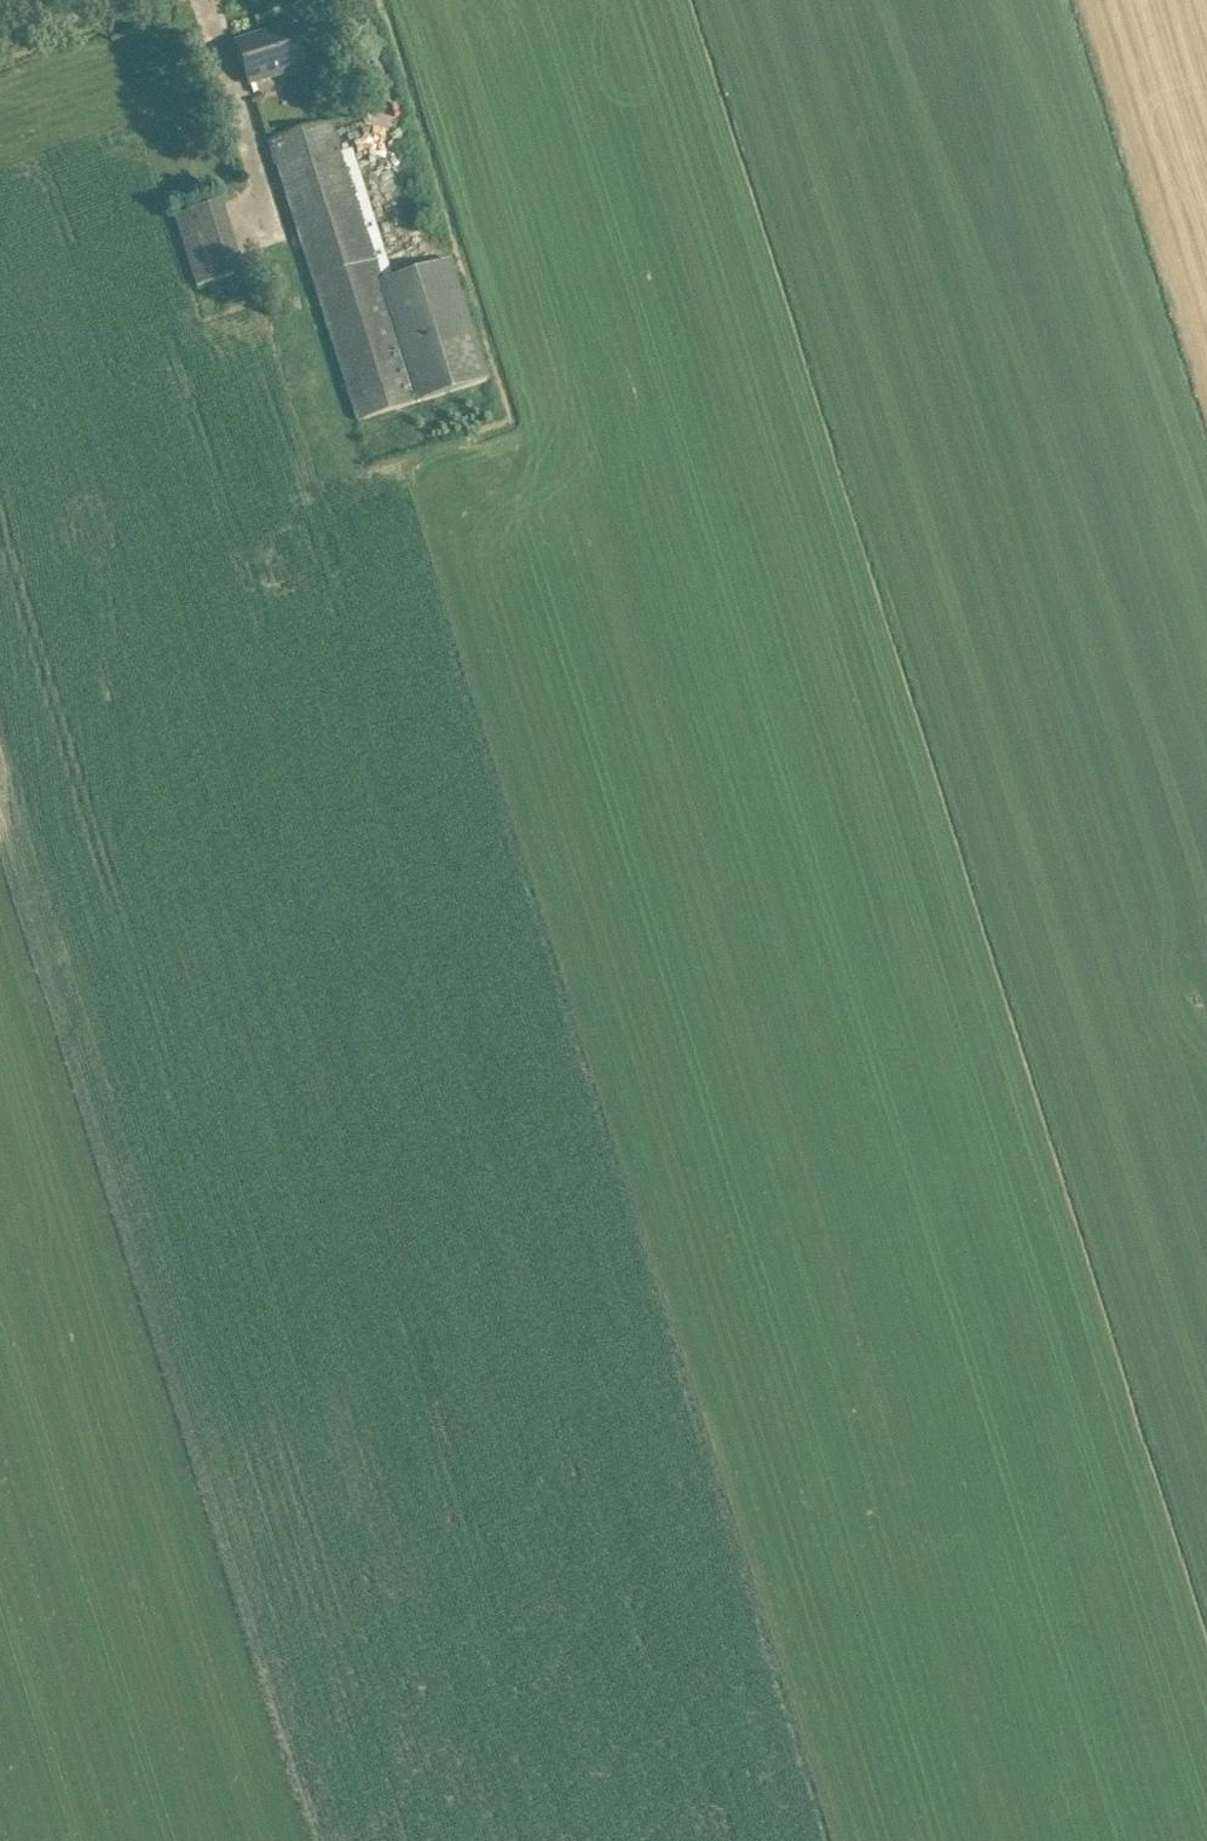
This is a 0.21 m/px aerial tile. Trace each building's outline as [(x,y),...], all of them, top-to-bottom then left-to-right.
[(238,43),(251,83),(301,67),(289,27),(238,43)] [(270,142),(277,166),(358,422),(485,382),(447,262),(393,280),(352,150),(340,154),(331,123),(270,142)] [(242,270),(220,200),(175,215),(196,285),(242,270)]
